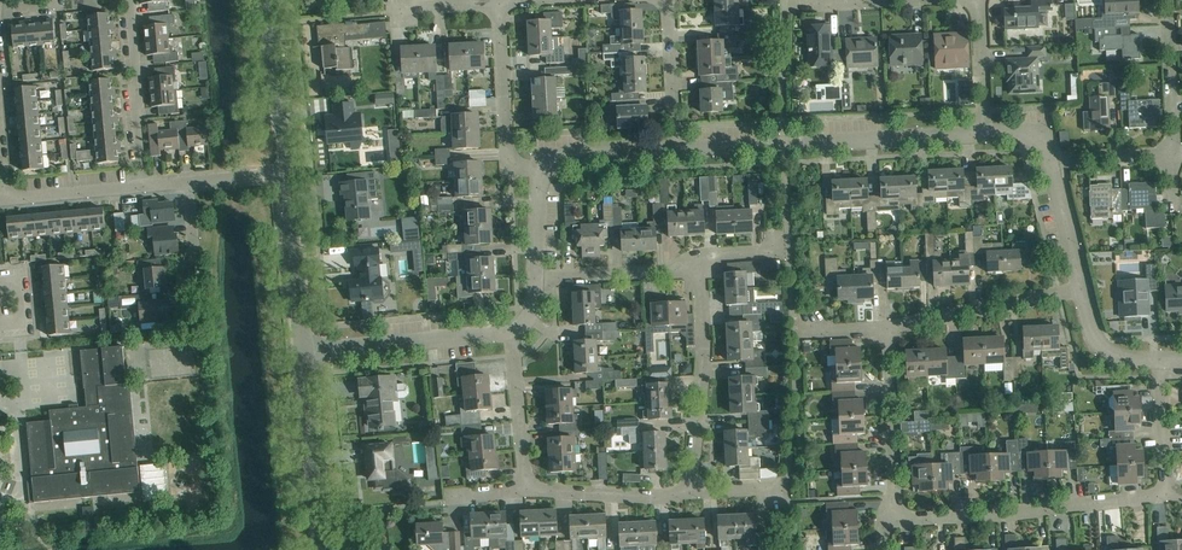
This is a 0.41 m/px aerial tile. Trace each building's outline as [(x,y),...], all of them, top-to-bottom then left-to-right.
[(142,4),(160,2),(161,11),(169,10),(168,0),(141,0),(142,4)] [(738,9),(737,1),(742,0),(715,0),(716,10),(738,9)] [(1005,27),(1005,31),(1039,29),(1038,12),(1049,12),(1048,0),(1031,0),(1032,8),(1016,9),(1016,8),(1015,8),(1015,10),(1004,10),(1005,18),(1003,19),(1004,27),(1005,27)] [(1094,21),(1094,30),(1095,30),(1115,29),(1130,28),(1129,18),(1137,17),(1137,12),(1138,12),(1137,0),(1106,0),(1106,7),(1107,14),(1102,14),(1102,21),(1094,21)] [(618,13),(618,4),(601,5),(601,14),(618,13)] [(1076,18),(1076,4),(1068,4),(1068,18),(1076,18)] [(738,9),(716,10),(717,27),(733,26),(733,33),(742,33),(751,32),(751,25),(743,26),(743,18),(738,18),(738,9)] [(621,29),(642,27),(641,11),(621,12),(621,29)] [(529,39),(551,38),(550,28),(563,27),(563,12),(544,13),(544,22),(528,23),(529,39)] [(89,30),(114,27),(113,22),(109,22),(109,14),(88,16),(89,30)] [(145,41),(168,39),(167,31),(171,30),(171,24),(175,24),(174,14),(161,16),(162,24),(144,26),(145,41)] [(47,23),(39,24),(42,45),(55,44),(53,19),(47,20),(47,23)] [(42,45),(39,24),(31,25),(31,21),(25,22),(28,47),(42,45)] [(28,47),(25,22),(19,22),(20,26),(12,27),(14,48),(28,47)] [(313,48),(322,47),(325,74),(325,69),(336,68),(336,71),(353,69),(351,47),(346,48),(345,37),(373,34),(372,23),(357,25),(357,22),(312,27),(317,27),(319,47),(313,47),(313,48)] [(840,62),(839,53),(839,52),(831,52),(829,26),(805,27),(807,67),(808,67),(808,63),(831,62),(831,66),(831,68),(840,68),(840,62)] [(114,27),(89,30),(90,44),(111,41),(111,33),(114,33),(114,27)] [(611,37),(612,44),(603,45),(603,54),(620,53),(620,44),(622,44),(622,45),(643,43),(642,27),(621,29),(622,37),(611,37)] [(1115,29),(1095,30),(1095,42),(1100,42),(1100,51),(1122,50),(1122,60),(1128,59),(1140,59),(1139,34),(1130,35),(1130,36),(1122,37),(1122,35),(1115,35),(1115,29)] [(594,30),(586,30),(587,38),(591,38),(594,34),(594,30)] [(742,33),(733,33),(717,34),(718,41),(698,42),(699,60),(723,58),(723,49),(737,48),(736,41),(742,41),(742,33)] [(892,65),(921,63),(921,48),(920,36),(910,36),(910,38),(903,39),(903,37),(890,37),(891,49),(892,65)] [(935,38),(935,50),(936,69),(968,67),(967,37),(935,38)] [(551,38),(529,39),(530,56),(546,55),(547,64),(565,63),(564,47),(552,47),(551,38)] [(168,39),(145,41),(147,56),(165,54),(166,63),(179,61),(178,52),(173,52),(173,46),(169,47),(168,39)] [(847,52),(839,53),(840,62),(840,68),(841,78),(848,78),(848,68),(877,66),(877,53),(876,41),(859,43),(859,39),(846,40),(847,52)] [(112,49),(111,41),(90,44),(92,57),(116,55),(116,49),(112,49)] [(483,44),(467,45),(468,70),(485,69),(483,44)] [(468,70),(467,45),(450,46),(451,71),(468,70)] [(420,73),(418,47),(401,48),(403,74),(420,73)] [(435,47),(418,47),(420,73),(429,72),(429,80),(436,80),(437,98),(445,97),(445,91),(444,76),(437,76),(435,47)] [(1010,93),(1031,92),(1038,92),(1036,57),(1045,56),(1045,48),(1028,48),(1029,57),(1030,57),(1030,59),(1019,60),(1007,60),(1008,81),(1009,81),(1010,93)] [(620,60),(620,53),(603,54),(603,61),(617,60),(618,67),(624,67),(624,76),(645,75),(644,66),(644,58),(620,60)] [(204,61),(203,54),(192,55),(193,62),(204,61)] [(117,60),(116,55),(92,57),(93,71),(114,69),(113,61),(117,60)] [(579,58),(572,59),(573,67),(587,66),(587,58),(579,58)] [(699,60),(700,76),(716,75),(717,83),(732,82),(739,81),(738,67),(730,67),(730,58),(723,58),(699,60)] [(151,93),(173,90),(173,82),(176,82),(175,67),(167,67),(167,76),(149,78),(151,93)] [(572,67),(550,68),(550,76),(572,74),(572,67)] [(444,76),(445,91),(452,90),(452,75),(444,76)] [(645,75),(624,76),(625,85),(618,86),(619,93),(611,94),(612,101),(617,101),(629,100),(628,93),(645,92),(645,75)] [(406,96),(404,78),(395,79),(397,97),(406,96)] [(532,99),(556,98),(555,78),(531,79),(532,99)] [(91,95),(115,93),(115,87),(111,87),(110,79),(89,81),(91,95)] [(973,81),(961,82),(962,106),(974,105),(973,81)] [(732,82),(717,83),(709,83),(709,90),(701,91),(702,113),(722,112),(721,100),(733,99),(732,82)] [(842,98),(842,109),(851,108),(849,83),(841,83),(841,86),(842,98)] [(1090,98),(1091,118),(1091,130),(1100,130),(1101,132),(1103,132),(1103,130),(1110,130),(1108,98),(1116,97),(1115,83),(1099,84),(1099,98),(1090,98)] [(13,103),(37,100),(36,86),(15,89),(16,97),(12,97),(13,103)] [(817,87),(818,99),(842,98),(841,86),(817,87)] [(173,90),(151,93),(152,107),(170,106),(171,114),(179,113),(178,98),(174,98),(173,90)] [(1072,95),(1068,95),(1068,101),(1079,100),(1078,91),(1071,91),(1072,95)] [(1128,110),(1129,116),(1129,128),(1146,128),(1146,125),(1150,125),(1150,127),(1161,127),(1159,100),(1131,101),(1130,92),(1121,92),(1121,111),(1128,110)] [(115,93),(91,95),(92,109),(113,107),(112,99),(116,99),(115,93)] [(71,97),(66,98),(66,105),(69,105),(70,109),(79,108),(79,104),(72,105),(71,97)] [(487,106),(486,100),(486,98),(472,99),(472,107),(487,106)] [(556,98),(532,99),(533,120),(557,118),(556,106),(556,98)] [(39,114),(37,100),(13,103),(13,109),(17,108),(18,116),(39,114)] [(629,100),(617,101),(617,106),(618,129),(647,127),(646,107),(640,107),(639,100),(629,100)] [(352,104),(346,104),(334,105),(335,122),(326,123),(328,144),(362,140),(360,119),(354,120),(352,104)] [(113,107),(92,109),(93,123),(118,120),(117,114),(114,115),(113,107)] [(182,108),(183,116),(191,116),(190,108),(182,108)] [(437,117),(437,109),(415,110),(415,118),(437,117)] [(39,114),(18,116),(19,124),(15,124),(15,130),(40,128),(39,114)] [(453,115),(453,117),(439,118),(439,133),(454,132),(478,131),(477,114),(453,115)] [(179,149),(179,152),(189,151),(189,147),(208,145),(206,119),(199,119),(200,128),(187,129),(186,121),(177,122),(179,149)] [(118,126),(118,120),(93,123),(95,136),(116,134),(115,126),(118,126)] [(179,149),(177,122),(170,122),(171,131),(158,132),(158,124),(148,125),(151,157),(161,156),(160,149),(166,149),(166,150),(179,149)] [(40,128),(15,130),(16,136),(20,136),(20,144),(41,142),(40,128)] [(388,137),(399,136),(398,129),(388,130),(388,137)] [(478,131),(454,132),(455,149),(479,148),(478,131)] [(116,142),(116,134),(95,136),(96,150),(121,148),(120,142),(116,142)] [(41,142),(20,144),(21,151),(18,152),(18,158),(43,155),(41,142)] [(400,147),(389,148),(391,166),(402,165),(400,147)] [(96,150),(77,152),(71,152),(72,160),(77,159),(77,162),(97,160),(97,164),(118,162),(117,154),(121,153),(121,148),(96,150)] [(435,158),(450,157),(449,148),(435,149),(435,158)] [(44,169),(43,155),(18,158),(19,163),(22,163),(23,171),(44,169)] [(450,164),(450,157),(435,158),(436,165),(450,164)] [(456,180),(481,179),(480,162),(455,164),(456,180)] [(1011,167),(994,168),(995,195),(1007,194),(1007,200),(1019,199),(1032,199),(1028,183),(1012,184),(1011,167)] [(995,195),(994,168),(977,169),(977,186),(971,186),(972,202),(984,201),(983,195),(995,195)] [(972,202),(971,186),(964,187),(963,170),(946,171),(947,197),(959,197),(959,202),(959,205),(963,208),(972,208),(972,202)] [(947,197),(946,171),(928,172),(929,189),(922,189),(922,194),(923,194),(924,204),(936,203),(935,198),(947,197)] [(755,175),(749,175),(747,175),(749,205),(758,205),(755,175)] [(369,219),(367,200),(378,199),(376,177),(352,179),(352,183),(341,184),(342,194),(347,194),(347,200),(346,200),(348,221),(369,219)] [(709,201),(708,177),(699,177),(701,202),(709,201)] [(708,177),(709,201),(709,207),(718,207),(716,177),(708,177)] [(923,194),(922,194),(916,194),(915,177),(898,178),(899,205),(911,204),(911,210),(924,209),(924,204),(923,194)] [(899,205),(898,178),(880,179),(881,195),(875,196),(876,212),(888,211),(888,206),(899,205)] [(481,179),(456,180),(457,196),(482,195),(481,179)] [(670,203),(669,191),(668,179),(660,179),(661,204),(670,203)] [(876,212),(875,196),(868,197),(867,180),(850,181),(851,208),(852,217),(867,216),(867,227),(876,227),(876,212)] [(851,208),(850,181),(832,182),(833,198),(826,199),(827,214),(840,214),(840,208),(851,208)] [(1129,189),(1121,189),(1122,211),(1131,211),(1130,205),(1144,204),(1146,229),(1157,228),(1165,228),(1165,227),(1165,214),(1156,215),(1156,202),(1154,202),(1154,196),(1155,196),(1155,183),(1129,184),(1129,189)] [(1122,213),(1122,211),(1121,189),(1112,190),(1112,185),(1103,185),(1103,187),(1098,188),(1098,185),(1090,186),(1092,217),(1113,216),(1113,213),(1122,213)] [(438,206),(453,205),(452,197),(438,198),(438,206)] [(420,198),(421,206),(428,206),(428,198),(420,198)] [(145,214),(140,215),(141,226),(153,225),(152,224),(163,222),(175,221),(173,202),(158,203),(158,200),(143,201),(145,213),(145,214)] [(614,220),(613,208),(613,204),(603,205),(604,221),(614,220)] [(662,225),(661,204),(653,204),(654,226),(662,225)] [(453,205),(438,206),(439,214),(453,213),(453,205)] [(694,211),(685,212),(687,236),(704,235),(703,205),(694,205),(694,211)] [(95,206),(89,207),(92,231),(105,230),(103,209),(95,210),(95,206)] [(591,253),(590,225),(579,226),(579,222),(575,222),(574,206),(565,206),(565,227),(573,227),(573,240),(577,239),(577,248),(582,248),(582,254),(591,253)] [(687,236),(685,212),(676,212),(676,206),(668,206),(669,237),(687,236)] [(92,231),(89,207),(83,207),(84,211),(76,212),(78,232),(92,231)] [(621,207),(613,208),(614,220),(614,229),(622,228),(622,223),(621,207)] [(56,213),(48,214),(50,235),(64,234),(62,209),(56,210),(56,213)] [(67,209),(62,209),(64,234),(78,232),(76,212),(68,212),(67,209)] [(466,228),(491,227),(490,210),(465,212),(466,228)] [(40,211),(34,212),(36,236),(50,235),(48,214),(40,215),(40,211)] [(751,211),(734,212),(735,234),(752,233),(751,211)] [(988,211),(979,211),(980,220),(988,220),(988,211)] [(36,236),(34,212),(28,213),(29,216),(21,217),(23,238),(36,236)] [(735,234),(734,212),(717,213),(718,234),(735,234)] [(124,213),(114,214),(116,232),(125,231),(124,213)] [(23,238),(21,217),(13,218),(13,214),(6,215),(9,239),(23,238)] [(622,223),(622,228),(622,231),(621,231),(622,251),(639,250),(638,230),(638,223),(622,223)] [(590,225),(591,253),(600,253),(600,246),(604,245),(604,238),(607,238),(607,225),(590,225)] [(171,226),(159,228),(148,229),(150,247),(155,246),(156,256),(167,255),(179,254),(177,239),(173,240),(171,226)] [(491,227),(466,228),(467,245),(492,244),(491,227)] [(655,229),(638,230),(639,250),(656,250),(655,229)] [(418,232),(402,233),(403,240),(419,239),(418,232)] [(959,261),(951,261),(952,285),(969,285),(968,265),(975,264),(974,254),(973,237),(973,232),(965,232),(965,238),(966,256),(959,256),(959,261)] [(934,237),(934,234),(925,234),(926,255),(926,260),(927,272),(934,271),(935,286),(952,285),(951,261),(942,262),(942,257),(935,257),(934,239),(934,237)] [(982,236),(973,237),(974,254),(987,253),(988,272),(1004,272),(1003,251),(994,252),(993,243),(982,244),(982,236)] [(1170,237),(1162,237),(1162,247),(1171,246),(1170,237)] [(1129,240),(1124,240),(1125,250),(1134,249),(1133,244),(1129,240)] [(397,242),(389,243),(390,252),(397,251),(397,242)] [(1003,251),(1004,272),(1020,271),(1020,263),(1028,263),(1027,242),(1012,243),(1013,251),(1003,251)] [(448,253),(463,253),(462,245),(448,246),(448,253)] [(371,300),(375,303),(384,302),(390,296),(388,282),(384,279),(381,279),(381,278),(379,278),(378,264),(379,264),(378,248),(354,250),(355,266),(358,266),(360,280),(350,281),(352,302),(371,300)] [(463,253),(448,253),(449,261),(461,261),(461,277),(469,276),(493,275),(493,258),(468,259),(468,260),(463,260),(463,253)] [(856,303),(855,277),(847,278),(846,270),(839,270),(838,258),(825,258),(826,282),(838,281),(839,300),(848,300),(849,303),(856,303)] [(147,289),(155,289),(167,287),(166,268),(160,268),(159,260),(147,261),(138,262),(140,280),(146,280),(147,289)] [(863,277),(855,277),(856,303),(863,302),(863,299),(873,298),(872,284),(879,283),(878,263),(878,260),(870,260),(870,268),(863,269),(863,277)] [(911,268),(903,269),(904,288),(920,287),(919,281),(927,281),(927,272),(926,260),(910,261),(911,268)] [(726,290),(747,289),(746,273),(755,273),(755,262),(740,262),(741,273),(725,274),(726,290)] [(895,262),(878,263),(879,283),(887,283),(887,289),(904,288),(903,269),(895,269),(895,262)] [(422,263),(413,264),(414,271),(423,271),(422,263)] [(1146,280),(1131,281),(1119,281),(1120,293),(1123,293),(1124,317),(1148,316),(1147,292),(1157,291),(1156,264),(1146,265),(1146,280)] [(44,281),(65,279),(64,265),(39,267),(40,273),(43,273),(44,281)] [(493,275),(469,276),(469,285),(460,285),(460,294),(494,292),(493,275)] [(437,300),(436,288),(435,278),(427,279),(429,301),(437,300)] [(65,279),(44,281),(45,289),(41,289),(42,295),(66,292),(65,279)] [(573,310),(594,308),(594,293),(601,293),(601,285),(572,286),(573,310)] [(754,288),(747,289),(726,290),(726,305),(743,305),(743,315),(761,315),(761,314),(783,313),(782,302),(755,303),(754,288)] [(1166,299),(1167,311),(1181,311),(1181,288),(1166,289),(1166,299)] [(68,306),(66,292),(42,295),(42,301),(46,300),(47,308),(68,306)] [(129,296),(119,297),(121,309),(130,308),(140,307),(141,321),(158,320),(159,323),(171,322),(169,300),(152,302),(151,294),(129,296)] [(668,304),(669,326),(686,325),(687,346),(695,346),(694,314),(686,314),(685,299),(678,299),(678,304),(668,304)] [(669,326),(668,304),(659,304),(659,300),(651,301),(652,313),(652,326),(669,326)] [(68,306),(47,308),(47,316),(44,317),(44,322),(69,320),(68,306)] [(594,308),(573,310),(574,325),(595,324),(594,308)] [(761,315),(743,315),(743,324),(727,325),(728,343),(752,342),(751,332),(762,332),(761,315)] [(69,320),(44,322),(45,328),(49,328),(49,336),(70,334),(69,320)] [(602,332),(617,332),(617,322),(602,323),(602,332)] [(1041,349),(1040,327),(1024,328),(1025,350),(1023,350),(1023,359),(1033,359),(1033,350),(1041,349)] [(1057,327),(1040,327),(1041,349),(1042,358),(1060,357),(1061,368),(1069,368),(1068,348),(1058,348),(1057,327)] [(654,348),(653,329),(645,329),(646,349),(654,348)] [(619,331),(617,332),(602,332),(603,341),(620,340),(619,331)] [(1014,378),(1013,358),(1003,358),(1003,345),(996,345),(996,338),(982,339),(984,363),(1003,362),(1004,380),(1014,380),(1014,378)] [(836,366),(861,365),(860,347),(853,348),(852,339),(829,340),(830,350),(835,350),(836,366)] [(984,363),(982,339),(970,339),(970,347),(964,347),(965,356),(954,357),(956,379),(966,378),(966,364),(984,363)] [(575,357),(597,356),(596,341),(575,342),(575,357)] [(752,351),(752,342),(728,343),(729,361),(745,360),(746,368),(764,368),(763,350),(752,351)] [(102,349),(81,351),(84,389),(85,388),(87,407),(78,408),(78,405),(77,405),(76,406),(71,406),(71,405),(69,405),(69,409),(50,411),(51,421),(27,423),(27,424),(29,424),(30,439),(28,439),(28,440),(30,440),(32,455),(30,455),(30,456),(32,456),(33,471),(31,471),(35,503),(35,501),(50,500),(51,501),(51,500),(66,498),(67,500),(67,498),(82,497),(82,499),(93,498),(93,496),(108,494),(108,496),(109,496),(108,494),(124,493),(124,494),(125,494),(124,493),(140,491),(140,493),(141,493),(138,461),(136,461),(134,446),(136,446),(136,445),(134,445),(133,430),(134,430),(134,429),(133,430),(131,414),(133,414),(133,413),(131,414),(130,399),(131,399),(130,399),(128,385),(130,385),(130,384),(127,384),(123,348),(124,348),(124,347),(102,349)] [(956,379),(954,357),(939,358),(939,350),(926,351),(927,375),(945,374),(945,379),(956,379)] [(927,375),(926,351),(913,351),(913,359),(907,359),(908,386),(916,385),(916,376),(927,375)] [(597,372),(597,356),(575,357),(576,373),(597,372)] [(1013,358),(1014,378),(1022,378),(1021,369),(1021,357),(1013,358)] [(465,395),(489,392),(488,375),(474,377),(473,371),(476,370),(475,362),(456,364),(458,387),(464,386),(465,395)] [(687,364),(683,368),(683,373),(691,372),(691,364),(687,364)] [(861,365),(836,366),(837,383),(831,383),(832,393),(851,392),(850,383),(862,382),(861,365)] [(671,367),(648,368),(648,377),(671,376),(671,367)] [(766,367),(764,368),(746,368),(746,378),(730,378),(731,396),(753,395),(753,385),(758,385),(758,378),(767,377),(766,367)] [(615,380),(622,380),(621,370),(604,371),(605,381),(615,380)] [(441,374),(432,375),(434,397),(443,396),(441,374)] [(361,380),(360,380),(362,397),(362,396),(367,396),(370,427),(382,426),(394,425),(392,398),(397,397),(405,396),(408,394),(409,391),(409,386),(407,384),(403,382),(395,383),(395,377),(361,381),(361,380)] [(637,379),(622,380),(615,380),(615,388),(637,387),(637,379)] [(603,389),(603,381),(586,381),(586,390),(603,389)] [(648,403),(671,402),(670,384),(642,386),(642,394),(648,394),(648,403)] [(1115,412),(1139,411),(1138,398),(1131,398),(1131,385),(1095,386),(1096,395),(1102,395),(1112,400),(1112,407),(1115,412)] [(547,408),(572,406),(571,389),(546,391),(547,408)] [(489,392),(465,395),(465,403),(460,403),(462,425),(478,424),(477,410),(491,409),(489,392)] [(851,392),(832,393),(832,402),(838,402),(839,418),(864,417),(863,400),(851,400),(851,392)] [(753,395),(731,396),(732,413),(748,412),(748,421),(769,420),(769,411),(759,411),(759,404),(754,404),(753,395)] [(671,402),(648,403),(649,411),(643,411),(643,419),(671,418),(671,402)] [(1015,403),(1016,413),(1024,413),(1024,403),(1015,403)] [(572,414),(572,406),(547,408),(548,424),(562,424),(562,431),(579,430),(578,414),(572,414)] [(915,421),(929,420),(929,411),(914,412),(915,421)] [(958,413),(959,426),(968,426),(968,421),(977,420),(977,426),(986,425),(985,411),(958,413)] [(1139,411),(1115,412),(1116,431),(1109,431),(1109,439),(1133,438),(1133,424),(1140,424),(1139,411)] [(10,425),(10,414),(0,414),(0,426),(10,425)] [(864,417),(839,418),(832,419),(833,445),(834,444),(853,443),(857,443),(857,435),(865,434),(864,417)] [(417,420),(419,431),(434,429),(433,418),(417,420)] [(621,428),(639,427),(639,419),(617,420),(617,428),(621,428)] [(769,420),(748,421),(749,431),(725,432),(726,449),(747,448),(746,439),(758,438),(758,431),(770,430),(769,420)] [(915,422),(900,422),(901,437),(902,437),(902,436),(916,435),(916,432),(930,431),(929,420),(915,421),(915,422)] [(478,424),(462,425),(465,455),(470,455),(495,452),(493,436),(480,437),(478,424)] [(639,427),(621,428),(622,436),(640,435),(639,427)] [(579,430),(562,431),(563,438),(549,439),(550,456),(574,454),(574,446),(579,445),(579,430)] [(645,452),(665,451),(664,433),(644,434),(645,452)] [(393,437),(393,444),(408,442),(407,435),(393,437)] [(1019,471),(1035,470),(1035,478),(1048,477),(1047,453),(1028,454),(1028,449),(1027,438),(1017,439),(1017,441),(1017,449),(1019,471)] [(1133,438),(1109,439),(1110,447),(1117,447),(1118,465),(1142,464),(1141,451),(1134,452),(1133,438)] [(1008,455),(989,456),(990,480),(1003,479),(1003,472),(1019,471),(1017,449),(1017,441),(1010,442),(1007,445),(1008,455)] [(853,443),(834,444),(835,454),(840,454),(841,470),(867,469),(866,452),(854,452),(853,443)] [(390,445),(378,446),(366,447),(366,448),(369,448),(370,465),(368,466),(369,479),(375,478),(376,488),(383,488),(384,490),(394,489),(394,494),(409,492),(408,480),(395,470),(393,470),(390,445)] [(990,480),(989,456),(978,456),(978,448),(974,445),(959,446),(960,452),(961,474),(977,473),(977,481),(990,480)] [(1065,452),(1047,453),(1048,477),(1061,476),(1061,469),(1077,469),(1077,467),(1076,446),(1065,447),(1065,452)] [(747,458),(747,448),(726,449),(727,466),(739,466),(740,480),(760,479),(760,467),(759,457),(747,458)] [(665,451),(645,452),(645,457),(646,469),(666,468),(665,451)] [(495,452),(470,455),(471,463),(466,463),(467,479),(486,477),(486,476),(483,477),(483,470),(497,469),(495,452)] [(943,466),(932,466),(933,490),(946,490),(946,483),(952,483),(951,475),(961,474),(960,452),(942,453),(943,466)] [(598,453),(599,468),(599,480),(608,480),(606,453),(605,453),(599,453),(598,453)] [(574,454),(550,456),(551,473),(581,471),(580,462),(574,463),(574,454)] [(933,490),(932,466),(931,455),(918,455),(918,458),(910,458),(910,467),(912,467),(913,485),(920,484),(920,491),(933,490)] [(1142,464),(1118,465),(1118,476),(1109,476),(1110,485),(1136,484),(1136,477),(1143,477),(1142,464)] [(436,465),(427,465),(428,480),(438,479),(436,465)] [(1084,467),(1077,467),(1077,469),(1077,482),(1085,482),(1085,470),(1084,467)] [(867,469),(841,470),(842,487),(837,487),(837,496),(862,495),(861,486),(867,486),(867,469)] [(622,482),(640,483),(641,475),(622,474),(622,482)] [(833,529),(858,528),(857,510),(845,511),(844,502),(826,503),(826,512),(832,512),(833,529)] [(556,511),(538,512),(539,536),(557,535),(556,511)] [(539,536),(538,512),(521,513),(522,537),(539,536)] [(488,514),(471,515),(472,532),(464,532),(465,549),(474,549),(474,548),(481,547),(480,538),(489,537),(488,514)] [(488,514),(489,537),(498,537),(499,546),(505,546),(505,549),(524,549),(523,540),(507,541),(505,514),(488,514)] [(588,516),(589,537),(598,537),(599,547),(599,549),(606,549),(605,527),(604,515),(588,516)] [(737,538),(746,538),(746,546),(757,545),(758,549),(766,549),(766,532),(754,533),(753,515),(736,516),(737,538)] [(588,516),(571,517),(571,529),(572,540),(556,541),(556,549),(580,549),(580,538),(589,537),(588,516)] [(737,538),(736,516),(718,517),(720,547),(728,547),(728,539),(737,538)] [(703,520),(687,521),(688,543),(696,542),(697,549),(705,548),(703,520)] [(687,521),(670,522),(671,549),(674,549),(679,549),(679,543),(688,543),(687,521)] [(637,524),(638,545),(639,549),(656,549),(655,523),(637,524)] [(417,525),(417,537),(418,545),(443,544),(442,524),(417,525)] [(638,545),(637,524),(620,524),(621,546),(638,545)] [(1177,546),(1169,546),(1168,527),(1157,527),(1158,549),(1177,549),(1177,546)] [(833,529),(833,546),(828,546),(828,549),(847,549),(847,546),(858,545),(858,528),(833,529)] [(449,530),(451,549),(460,549),(459,529),(449,530)] [(1016,534),(1005,535),(1006,549),(1017,549),(1016,534)] [(1107,549),(1118,549),(1117,536),(1107,537),(1107,549)] [(965,537),(954,538),(955,549),(966,549),(965,537)] [(1067,539),(1056,539),(1057,549),(1067,549),(1067,539)]
